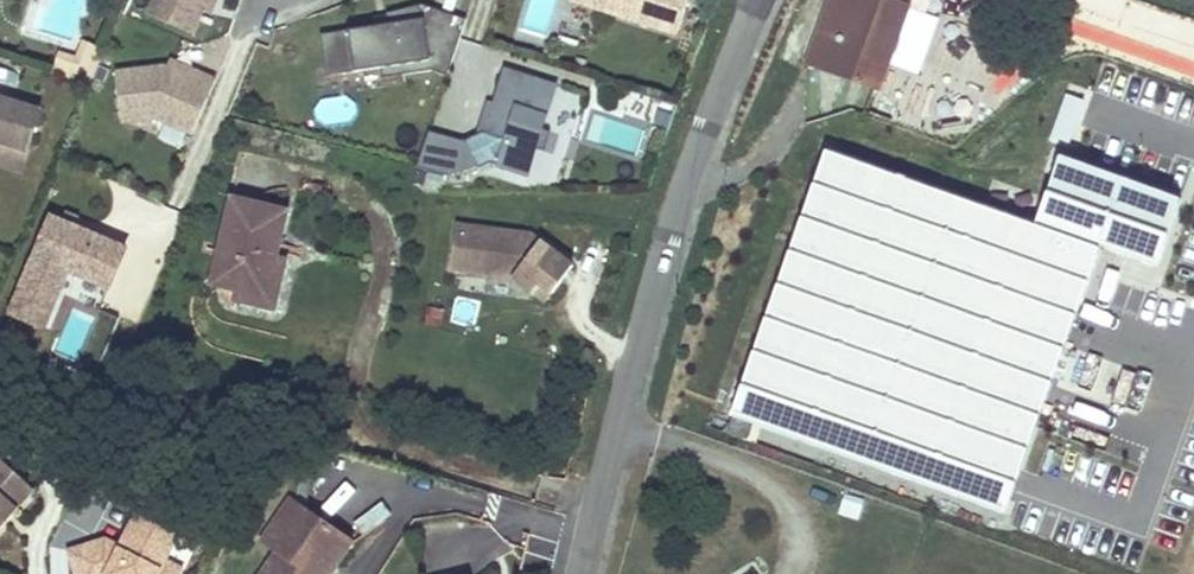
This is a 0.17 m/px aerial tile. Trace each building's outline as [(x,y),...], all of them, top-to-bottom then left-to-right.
[(158,15),(203,35),(213,11),(218,0),(165,0),(158,15)] [(213,11),(220,14),(226,0),(218,0),(213,11)] [(686,0),(570,0),(676,33),(686,0)] [(912,0),(832,0),(810,63),(881,88),(912,0)] [(403,67),(405,77),(430,73),(449,79),(466,22),(422,9),(387,17),(387,19),(389,28),(371,31),(323,38),(329,78),(403,67)] [(387,19),(369,22),(371,31),(389,28),(387,19)] [(68,54),(62,74),(99,86),(115,50),(95,42),(87,60),(68,54)] [(121,121),(153,118),(193,135),(217,79),(168,59),(166,66),(116,70),(121,121)] [(541,135),(556,86),(505,70),(495,103),(486,133),(483,132),(477,135),(465,142),(479,170),(492,164),(528,175),(529,173),(541,135)] [(353,92),(319,102),(326,127),(360,117),(353,92)] [(1062,93),(1051,141),(1071,146),(1083,98),(1062,93)] [(3,141),(35,150),(47,110),(8,98),(0,102),(0,142),(3,141)] [(486,133),(495,103),(488,101),(477,135),(483,132),(486,133)] [(671,113),(658,109),(653,124),(666,128),(671,113)] [(638,151),(642,127),(594,119),(590,142),(638,151)] [(0,142),(0,161),(28,170),(35,150),(3,141),(0,142)] [(1034,222),(827,146),(729,414),(1004,514),(1103,245),(1034,222)] [(1058,153),(1034,222),(1103,245),(1158,265),(1182,196),(1058,153)] [(288,209),(229,194),(206,286),(234,292),(265,300),(276,257),(288,209)] [(129,246),(51,214),(9,315),(47,330),(70,274),(110,291),(129,246)] [(459,226),(453,271),(516,279),(537,294),(543,286),(555,295),(576,267),(543,243),(540,247),(532,241),(525,240),(525,235),(459,226)] [(534,236),(525,235),(525,240),(532,241),(540,247),(543,243),(534,236)] [(273,312),(286,259),(276,257),(265,300),(234,292),(231,301),(273,312)] [(537,294),(549,304),(555,295),(543,286),(537,294)] [(443,309),(430,308),(428,324),(442,326),(443,309)] [(37,491),(0,458),(0,532),(37,491)] [(287,502),(259,544),(274,554),(302,512),(287,502)] [(78,573),(181,573),(184,567),(166,557),(179,531),(138,510),(117,551),(110,547),(106,536),(70,548),(78,573)] [(302,512),(274,554),(261,573),(322,573),(328,566),(332,569),(349,544),(302,512)]
